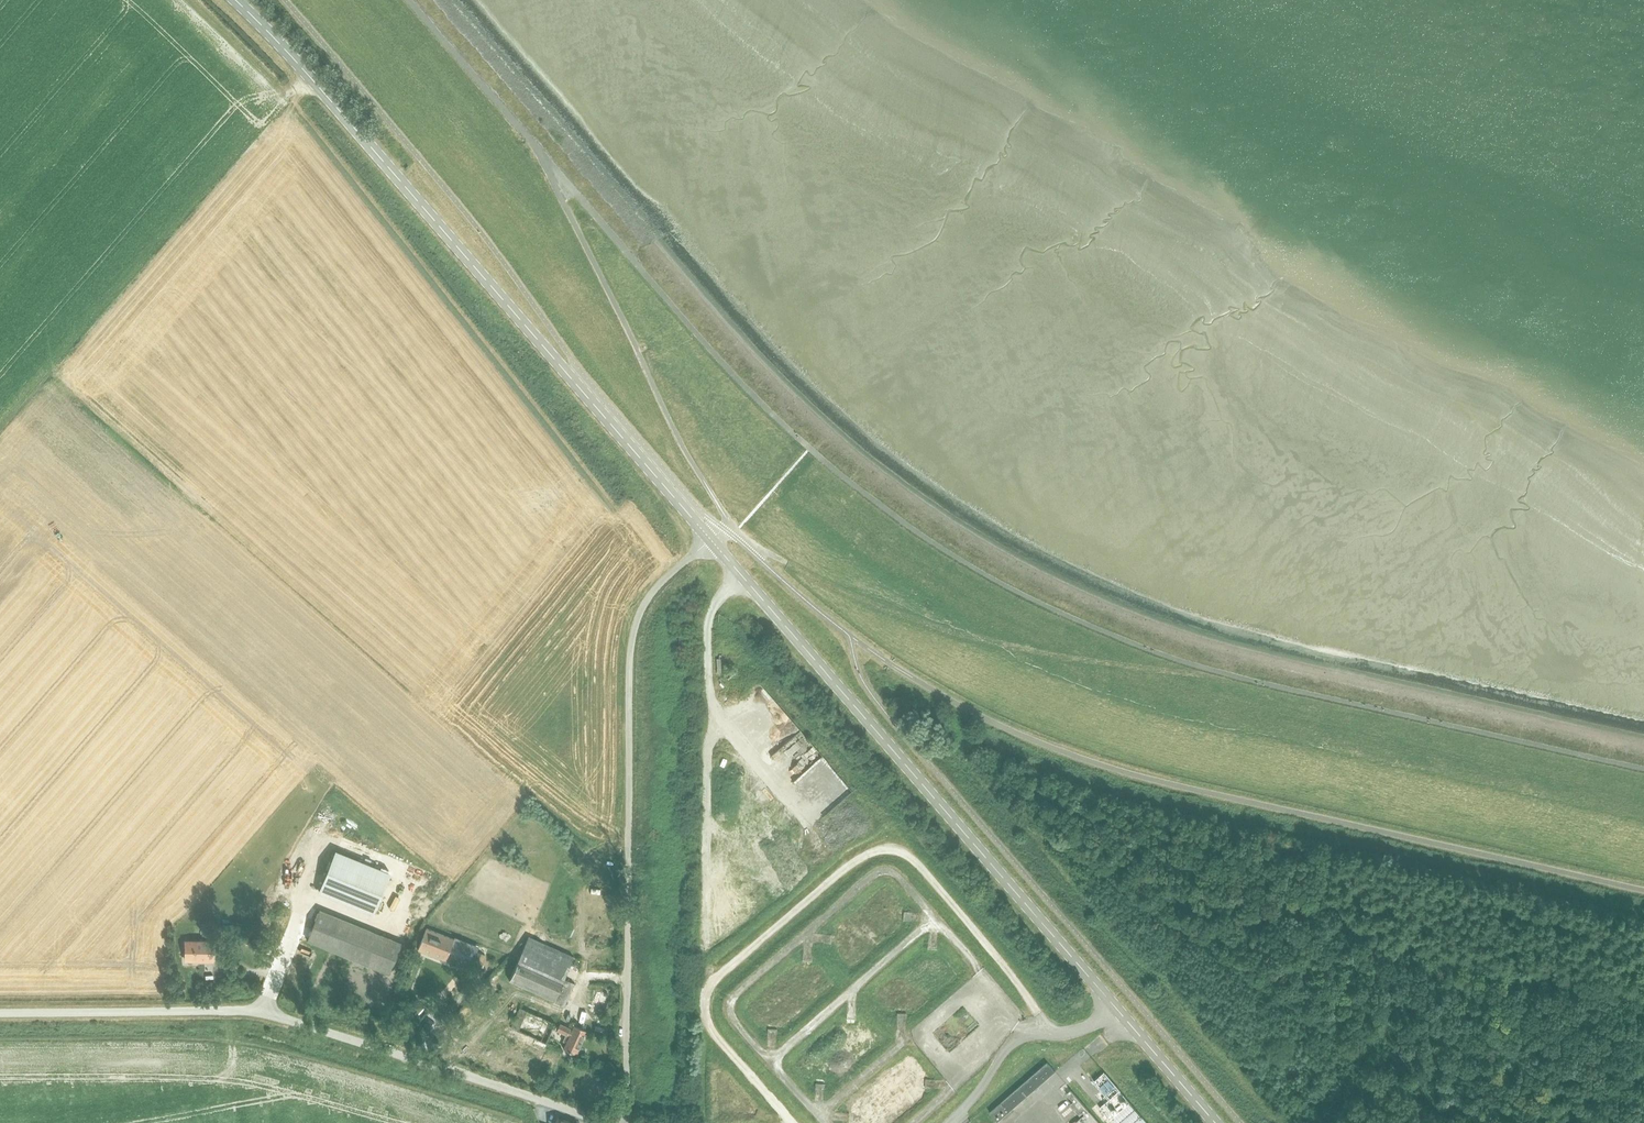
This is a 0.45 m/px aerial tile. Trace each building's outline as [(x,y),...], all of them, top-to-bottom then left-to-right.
[(371,914),(388,873),(336,852),(320,893),(371,914)] [(388,974),(401,943),(319,909),(306,940),(388,974)] [(444,959),(453,938),(426,927),(417,948),(444,959)] [(563,1006),(574,981),(564,976),(573,956),(529,936),(509,979),(553,999),(552,1001),(563,1006)] [(211,961),(211,942),(184,942),(184,960),(211,961)] [(472,965),(480,968),(485,955),(478,951),(472,965)] [(602,1016),(610,994),(600,990),(591,1012),(602,1016)] [(545,1041),(553,1022),(519,1006),(510,1026),(545,1041)] [(574,1052),(584,1029),(573,1024),(571,1029),(559,1023),(556,1030),(564,1033),(562,1039),(565,1041),(562,1047),(574,1052)] [(998,1121),(1055,1071),(1047,1062),(989,1112),(998,1121)] [(1094,1080),(1093,1081),(1109,1099),(1119,1090),(1120,1089),(1109,1077),(1104,1071),(1094,1080)] [(1109,1119),(1113,1122),(1147,1122),(1129,1102),(1109,1119)]
